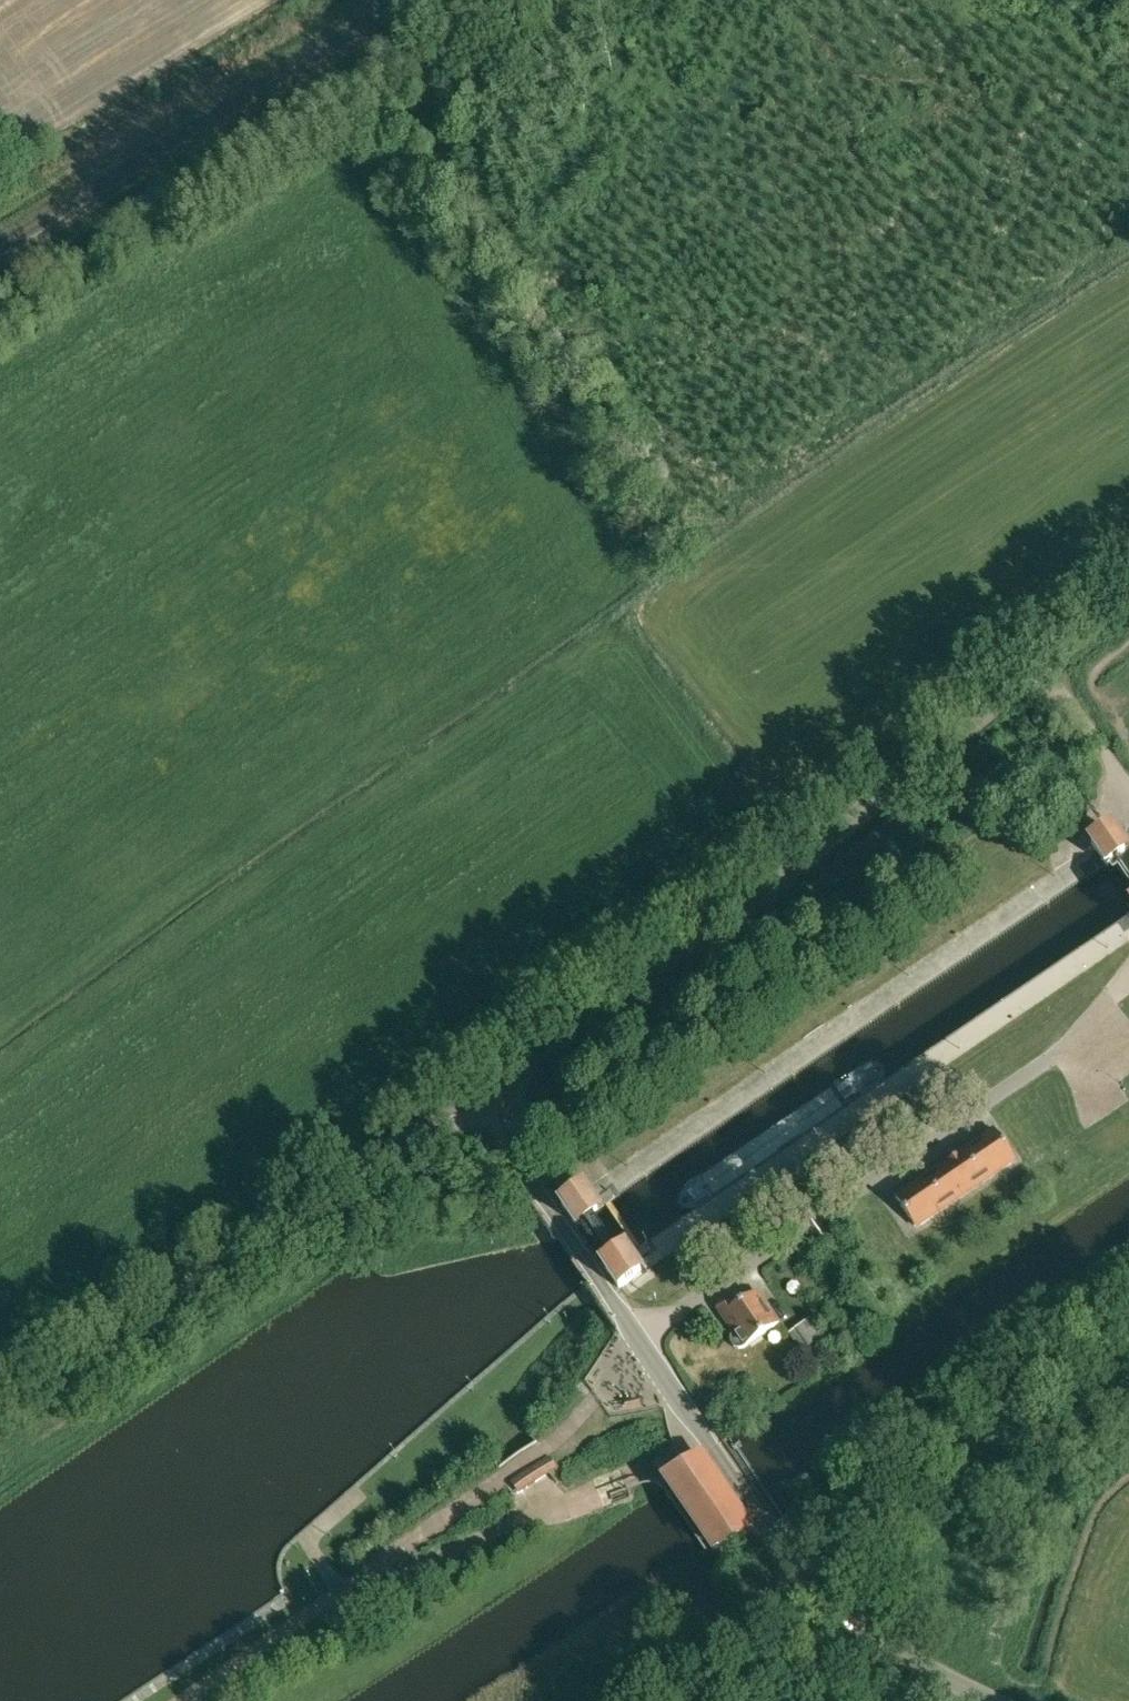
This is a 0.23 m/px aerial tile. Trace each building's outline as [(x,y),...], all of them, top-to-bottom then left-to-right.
[(1113,826),(1087,844),(1102,866),(1128,848),(1113,826)] [(996,1130),(896,1197),(915,1226),(1015,1159),(996,1130)] [(586,1185),(557,1204),(577,1232),(605,1213),(586,1185)] [(627,1246),(599,1265),(618,1293),(646,1273),(627,1246)] [(719,1308),(735,1332),(734,1332),(733,1333),(732,1335),(732,1336),(731,1338),(731,1339),(731,1341),(732,1342),(732,1344),(733,1345),(734,1346),(736,1347),(737,1348),(739,1348),(740,1348),(742,1348),(744,1348),(746,1347),(779,1324),(757,1292),(734,1307),(730,1301),(725,1300),(720,1303),(719,1308)] [(814,1372),(836,1356),(830,1347),(832,1346),(823,1335),(815,1342),(803,1325),(789,1334),(801,1352),(807,1361),(814,1372)] [(755,1526),(703,1449),(661,1478),(714,1555),(755,1526)] [(550,1460),(514,1485),(521,1496),(558,1471),(550,1460)]
